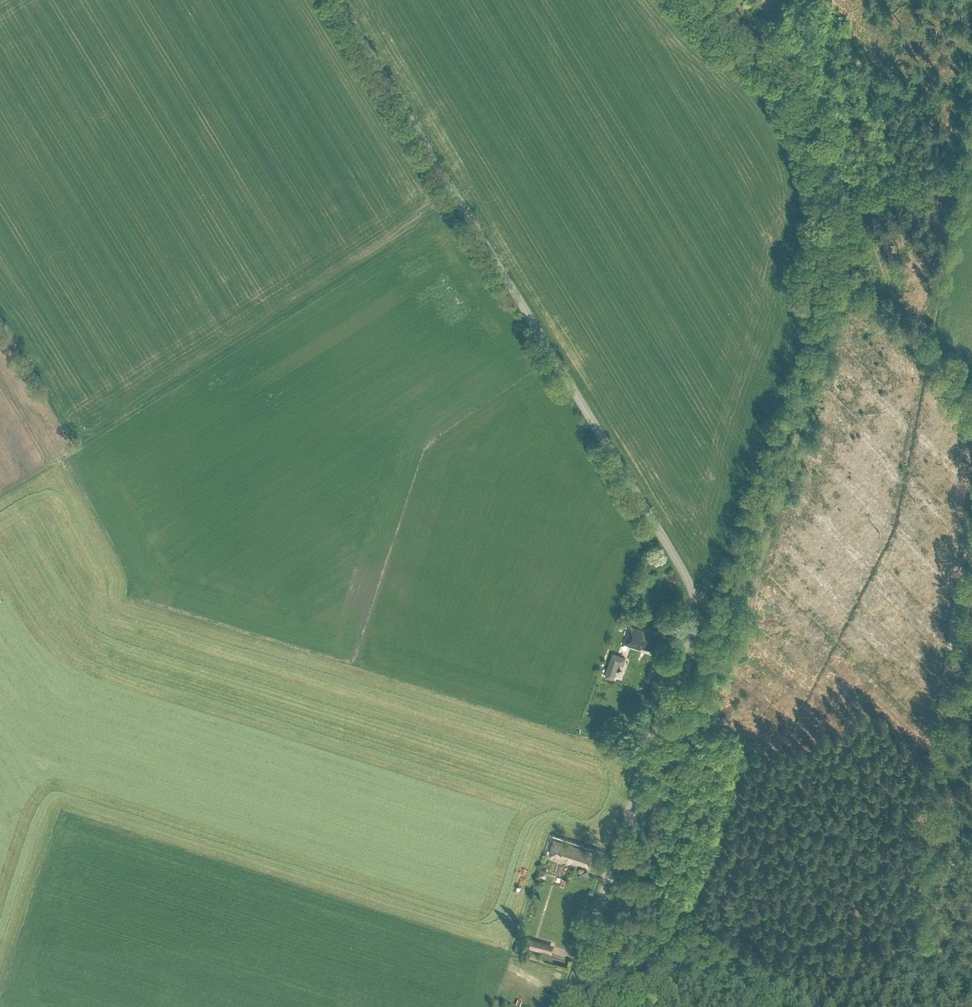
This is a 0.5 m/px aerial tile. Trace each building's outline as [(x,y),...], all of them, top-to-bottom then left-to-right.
[(629,625),(623,643),(640,648),(641,645),(646,647),(647,646),(656,649),(660,636),(651,633),(651,632),(629,625)] [(613,653),(605,676),(612,678),(617,663),(622,665),(625,657),(613,653)] [(617,724),(617,737),(633,736),(632,723),(617,724)] [(554,840),(549,853),(587,865),(591,852),(554,840)] [(526,946),(540,950),(543,941),(529,937),(526,946)] [(563,948),(560,956),(579,964),(582,955),(563,948)]
